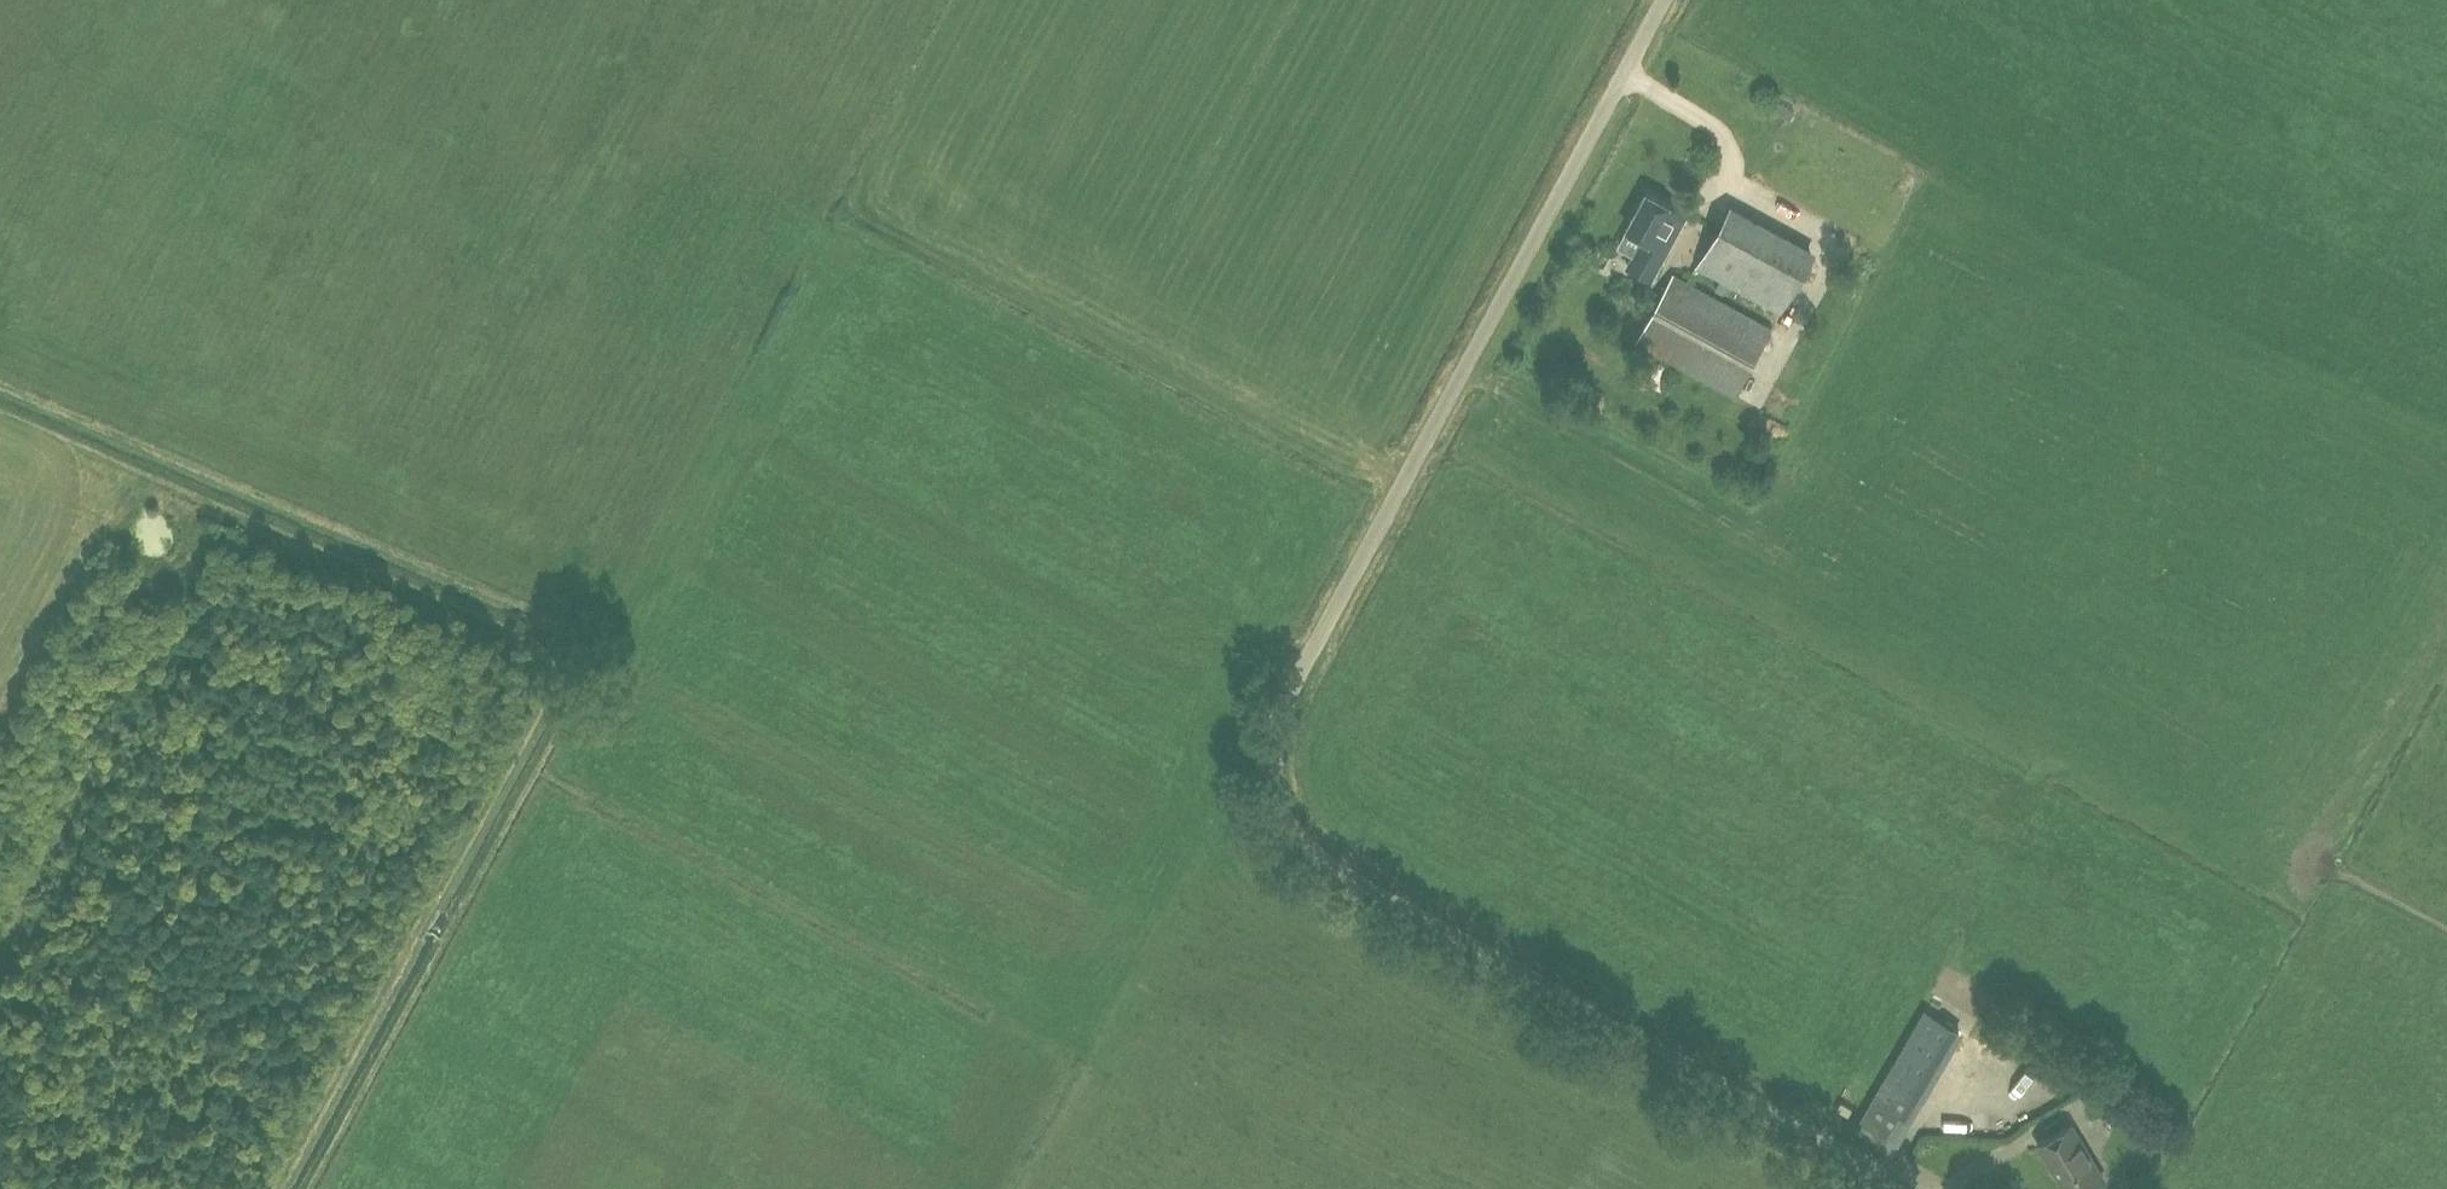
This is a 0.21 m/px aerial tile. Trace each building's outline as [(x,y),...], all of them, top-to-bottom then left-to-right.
[(1686,214),(1646,192),(1626,228),(1643,237),(1626,267),(1649,279),(1686,214)] [(1794,274),(1800,245),(1790,243),(1724,206),(1716,205),(1711,215),(1705,243),(1696,257),(1723,272),(1720,271),(1780,305),(1784,306),(1790,281),(1794,274)] [(1807,247),(1814,231),(1759,207),(1751,223),(1807,247)] [(1636,341),(1736,395),(1772,327),(1672,274),(1636,341)] [(1949,1022),(1948,1021),(1927,1009),(1857,1130),(1891,1150),(1920,1099),(1953,1042),(1941,1035),(1949,1022)] [(2040,1144),(2067,1188),(2091,1188),(2105,1181),(2071,1125),(2040,1144)]
